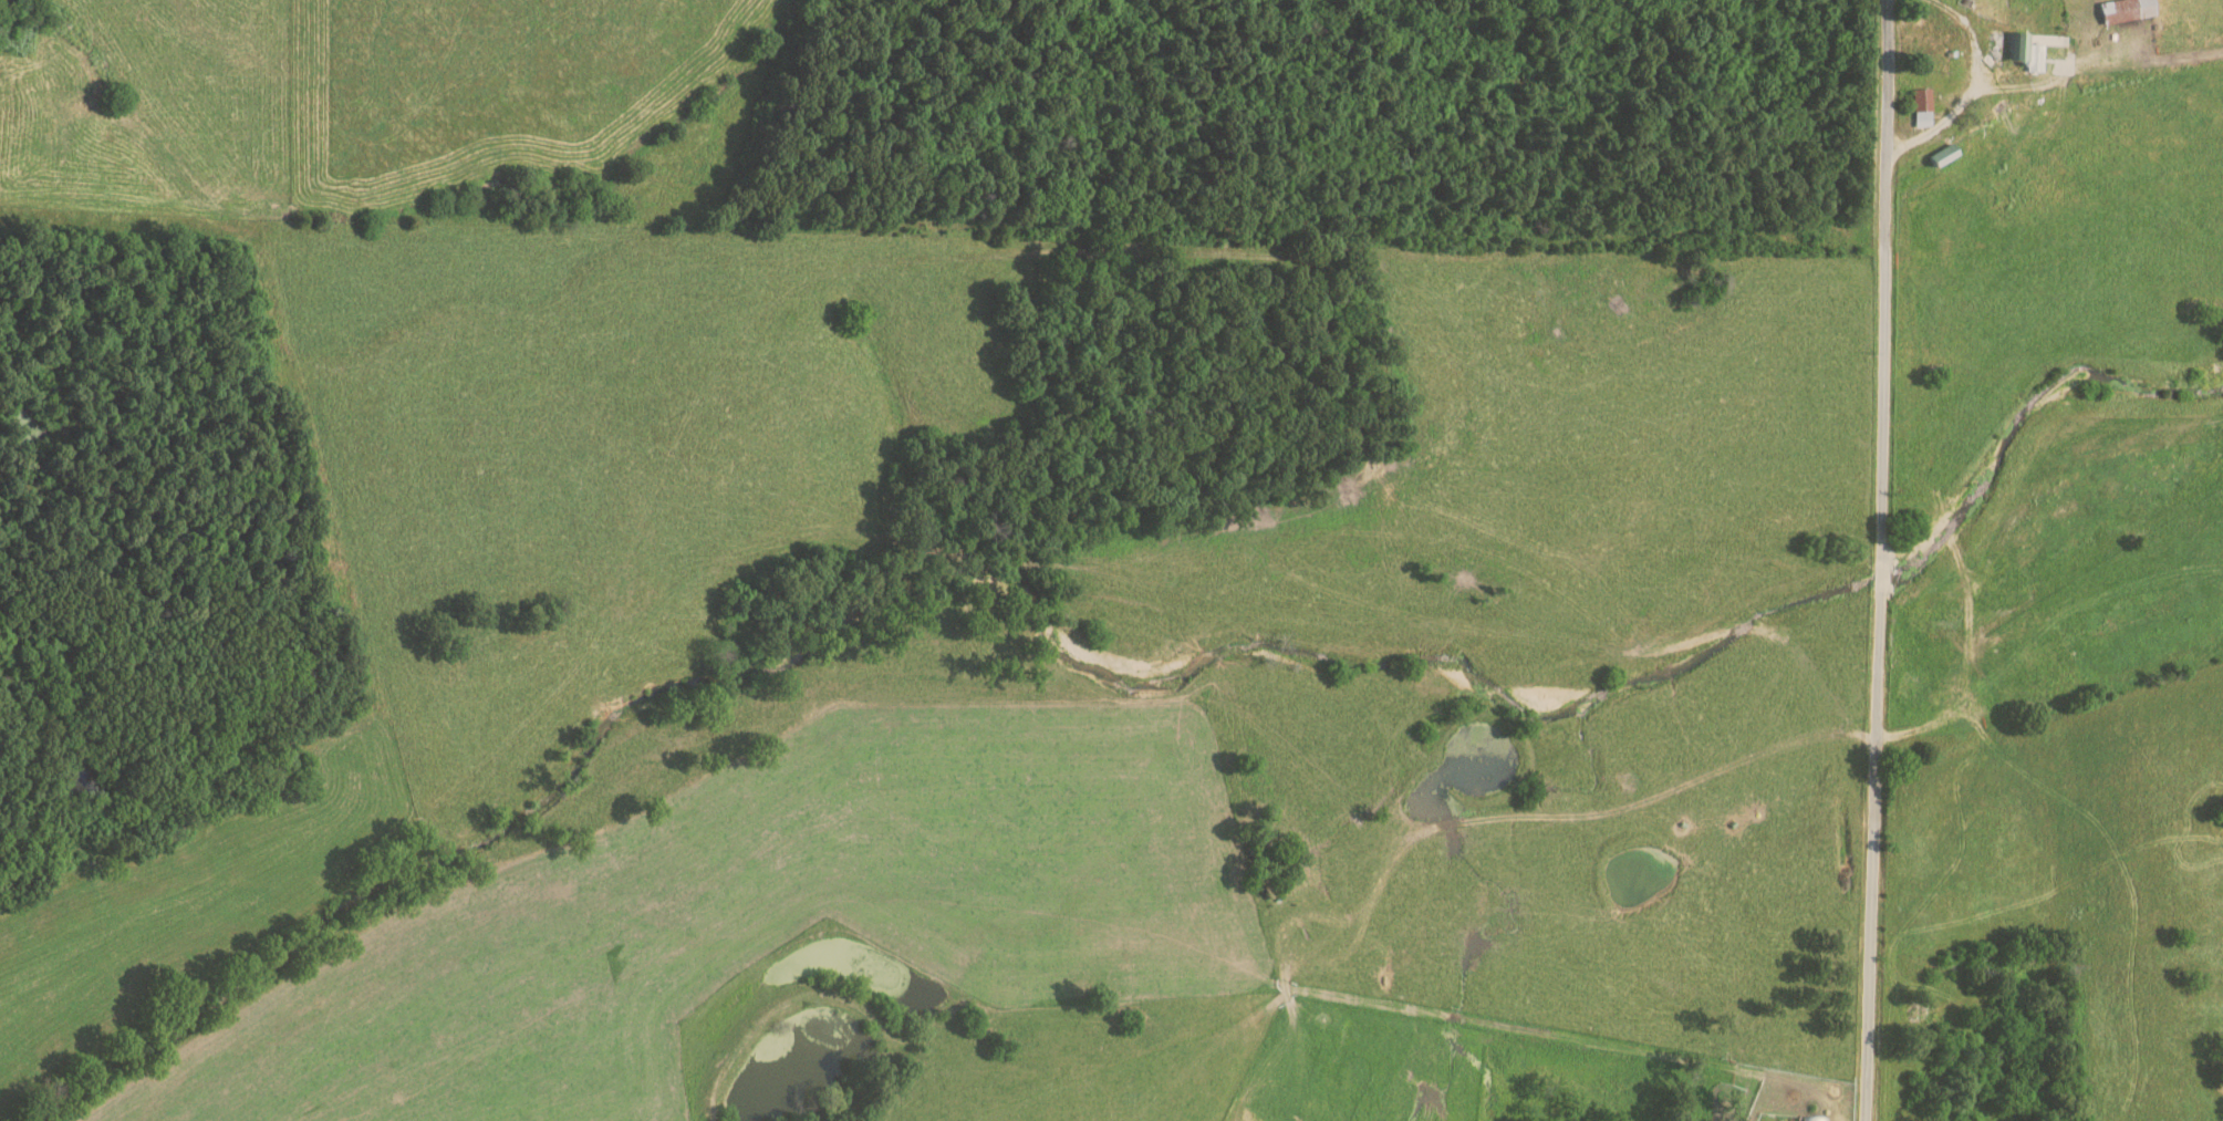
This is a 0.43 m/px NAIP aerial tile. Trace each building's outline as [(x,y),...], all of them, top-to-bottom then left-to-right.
[(2106,25),(2159,16),(2156,0),(2118,0),(2103,3),(2106,25)] [(2010,60),(2028,61),(2030,33),(2011,33),(2010,60)] [(1933,126),(1932,89),(1914,90),(1915,127),(1933,126)] [(1962,155),(1956,142),(1932,155),(1939,168),(1962,155)]
